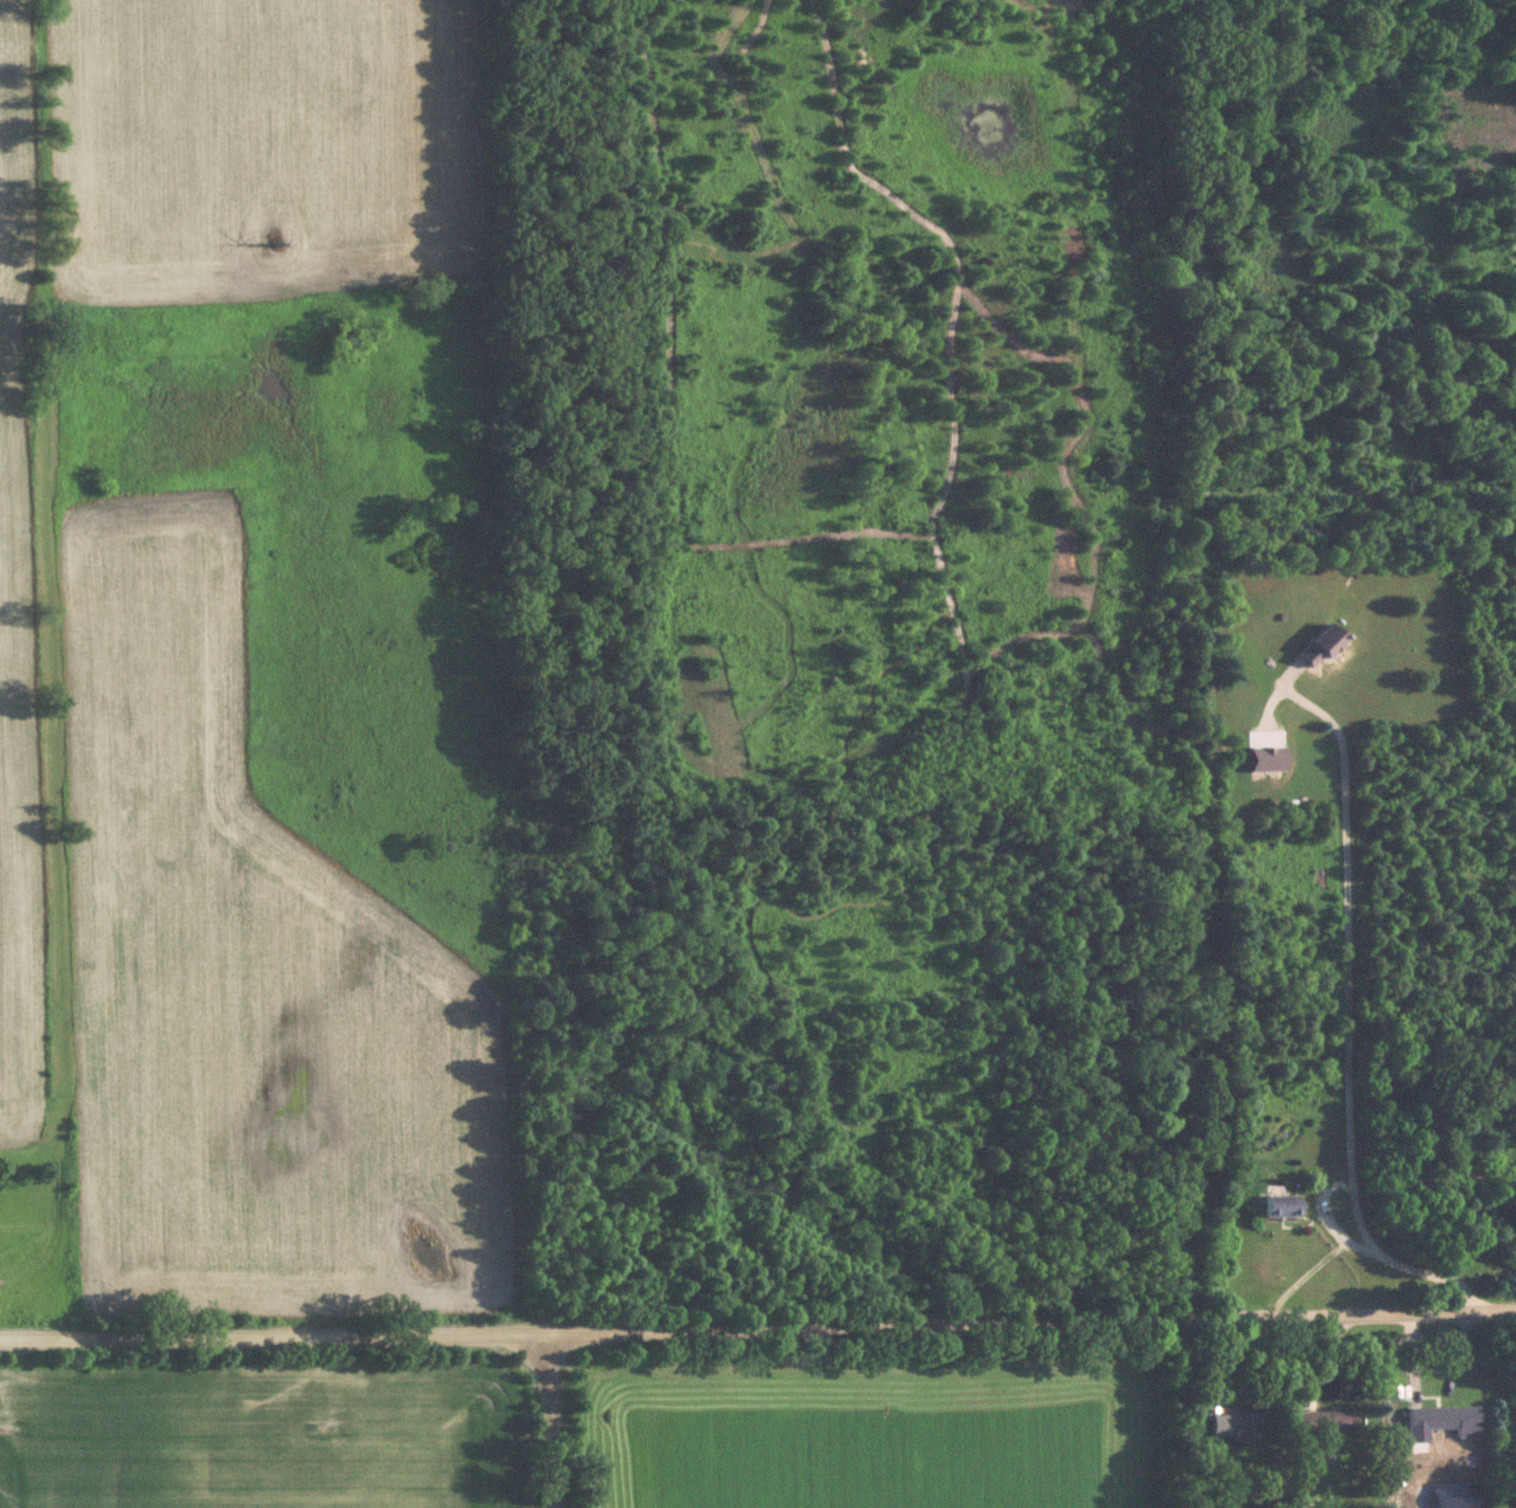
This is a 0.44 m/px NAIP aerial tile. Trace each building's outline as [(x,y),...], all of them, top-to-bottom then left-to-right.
[(1350,639),(1334,621),(1297,655),(1314,673),(1350,639)] [(1264,1218),(1303,1218),(1303,1196),(1264,1196),(1264,1218)] [(1408,1430),(1460,1430),(1460,1408),(1408,1408),(1408,1430)] [(1324,1431),(1359,1431),(1359,1411),(1324,1411),(1324,1431)] [(1263,1413),(1211,1413),(1211,1434),(1263,1434),(1263,1413)]
